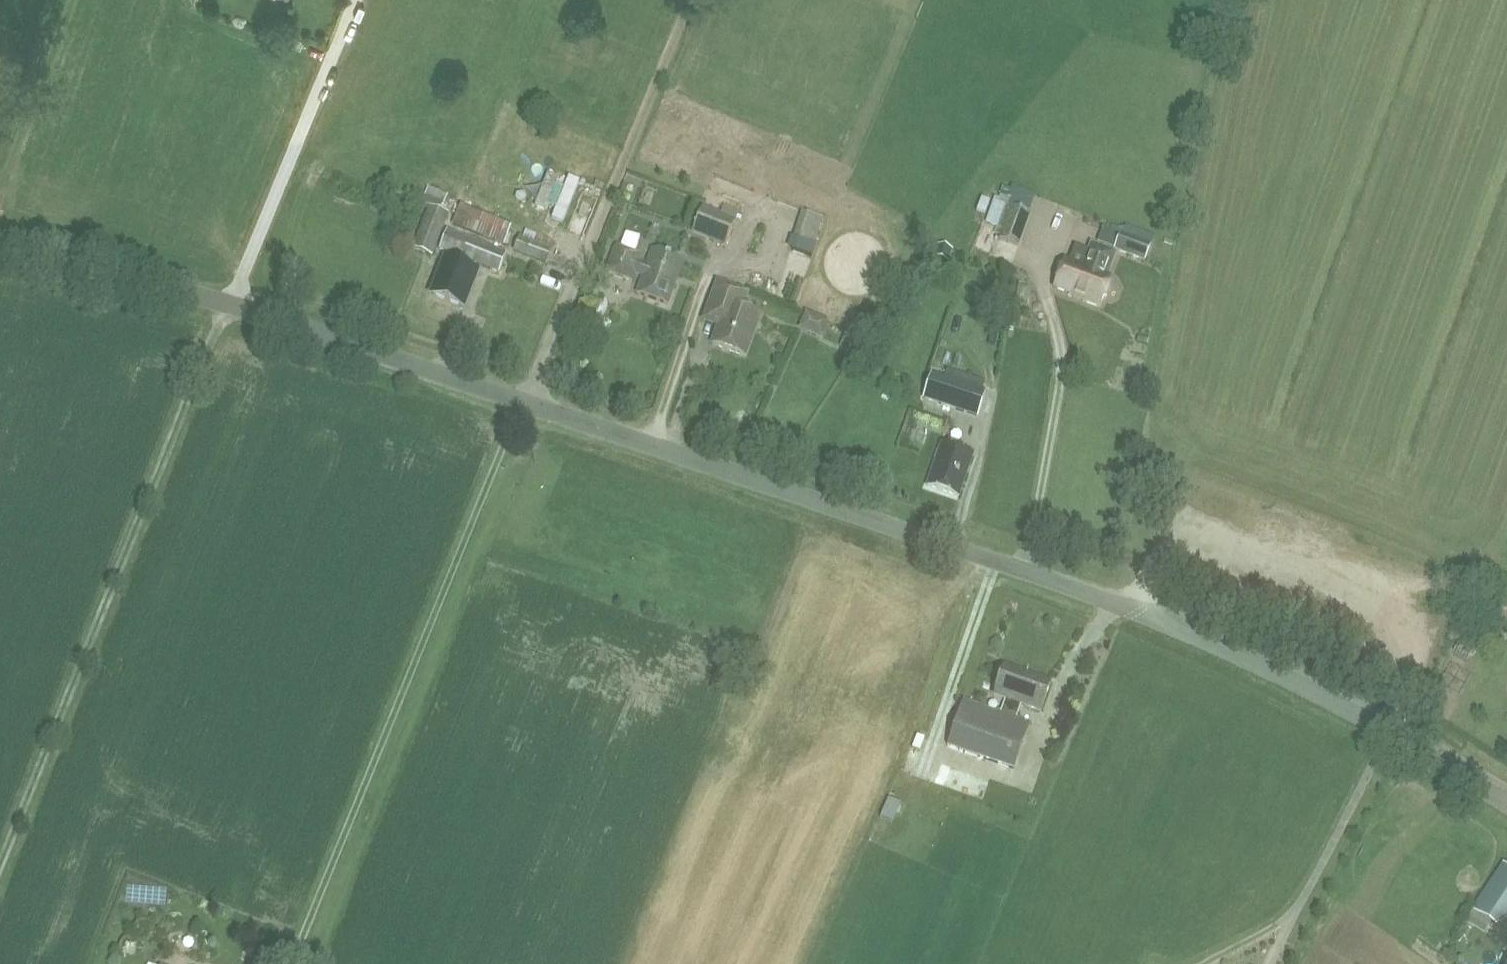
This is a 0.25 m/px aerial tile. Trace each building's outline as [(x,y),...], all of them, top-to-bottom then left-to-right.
[(413,248),(434,256),(450,213),(443,209),(449,195),(429,187),(421,208),(426,210),(413,248)] [(988,198),(979,222),(996,228),(1004,204),(988,198)] [(512,226),(461,205),(454,226),(504,246),(512,226)] [(691,234),(726,247),(738,220),(704,205),(691,234)] [(1021,246),(1031,216),(1011,208),(1000,239),(1021,246)] [(796,213),(790,241),(810,245),(815,217),(796,213)] [(440,250),(500,274),(508,252),(448,229),(440,250)] [(555,242),(525,230),(517,252),(547,263),(555,242)] [(1151,248),(1122,237),(1116,251),(1146,263),(1151,248)] [(1112,280),(1107,279),(1116,256),(1077,240),(1068,264),(1064,262),(1055,290),(1075,297),(1074,299),(1101,309),(1112,280)] [(800,264),(805,252),(786,245),(781,257),(800,264)] [(669,304),(684,260),(652,249),(647,265),(637,262),(640,255),(615,247),(606,273),(631,281),(634,273),(643,276),(638,293),(669,304)] [(447,261),(434,296),(463,307),(477,272),(447,261)] [(750,294),(719,282),(705,319),(720,325),(713,344),(745,356),(762,311),(746,305),(750,294)] [(945,376),(933,372),(924,399),(979,417),(990,381),(948,369),(945,376)] [(960,496),(975,454),(944,443),(928,485),(960,496)] [(1007,699),(1002,714),(966,701),(949,745),(1014,770),(1031,725),(1017,720),(1022,705),(1042,712),(1052,684),(1006,667),(995,695),(1007,699)] [(979,795),(984,779),(934,764),(929,780),(979,795)] [(1473,913),(1499,930),(1506,918),(1506,873),(1502,870),(1473,913)]
